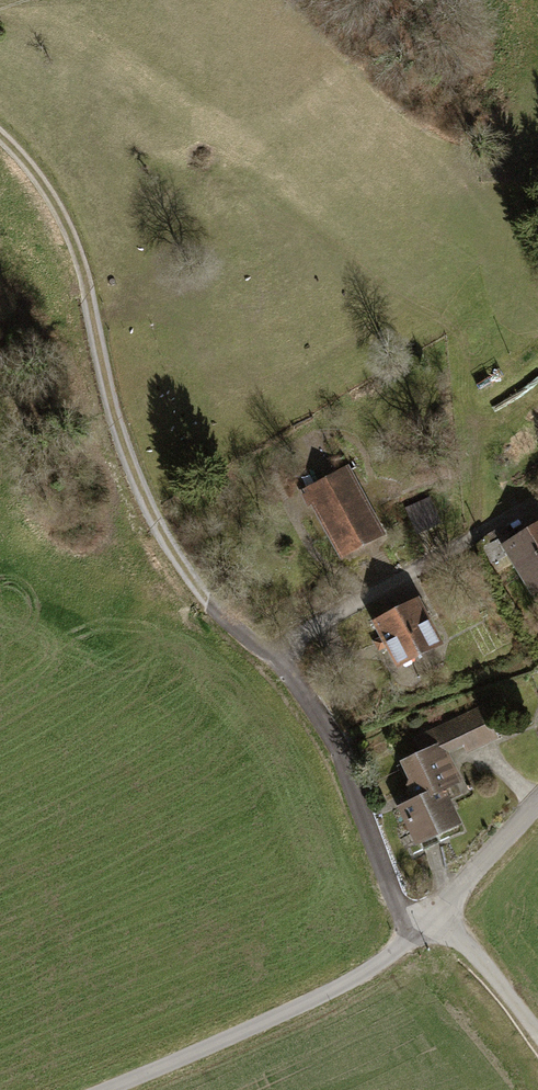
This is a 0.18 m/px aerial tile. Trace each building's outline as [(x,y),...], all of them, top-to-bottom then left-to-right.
[(502,406),(511,418),(537,400),(537,381),(502,406)] [(513,431),(522,442),(537,430),(537,411),(513,431)] [(349,467),(306,490),(342,557),(385,533),(349,467)] [(434,494),(408,502),(417,529),(443,521),(434,494)] [(484,548),(498,571),(512,562),(532,595),(537,592),(537,522),(511,539),(508,534),(484,548)] [(418,599),(373,622),(396,667),(441,645),(418,599)] [(482,705),(414,738),(421,753),(402,762),(420,799),(399,809),(417,845),(460,824),(444,790),(461,782),(447,753),(463,746),(466,751),(497,736),(482,705)]
